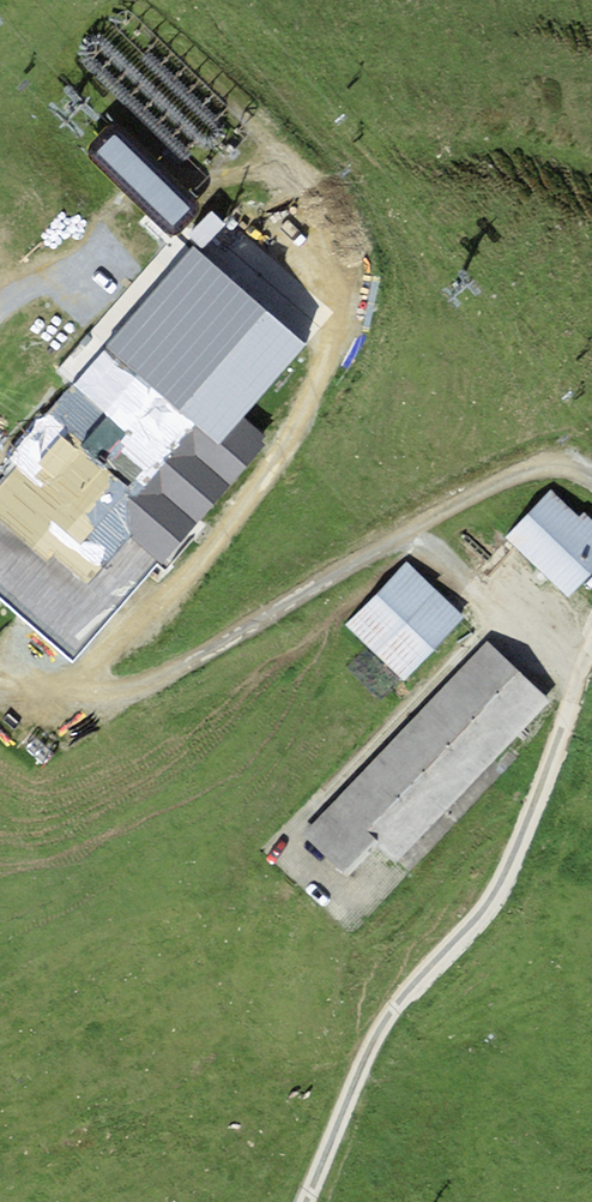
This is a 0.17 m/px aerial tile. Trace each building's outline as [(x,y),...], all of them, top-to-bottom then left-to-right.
[(190,208),(114,134),(97,152),(155,210),(173,227),(190,208)] [(203,249),(226,225),(210,210),(187,235),(203,249)] [(190,249),(11,451),(24,462),(0,483),(0,597),(74,662),(156,563),(164,571),(271,444),(244,421),(305,350),(190,249)] [(505,538),(571,598),(591,574),(591,519),(585,513),(580,518),(549,490),(505,538)] [(403,681),(464,617),(405,562),(345,626),(403,681)] [(487,641),(302,834),(347,877),(376,846),(397,865),(552,703),(532,684),(487,641)]
